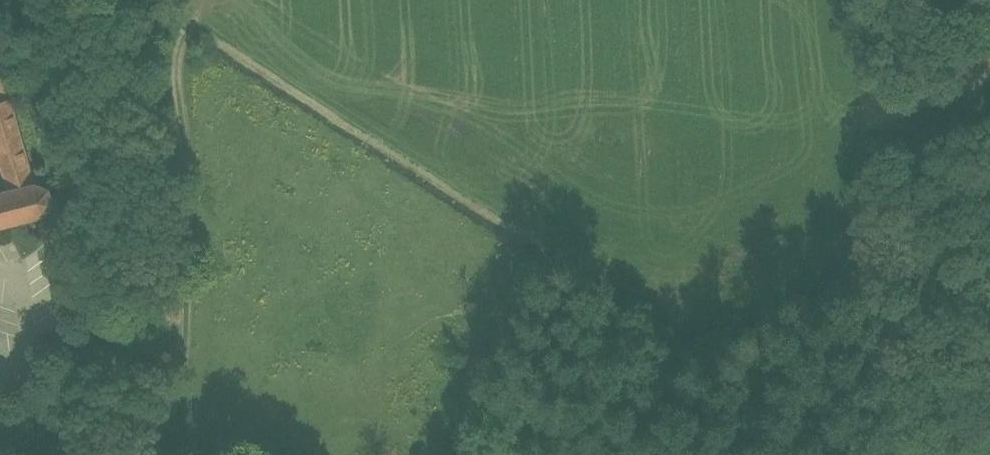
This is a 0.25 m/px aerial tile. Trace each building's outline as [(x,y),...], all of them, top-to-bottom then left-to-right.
[(7,190),(34,182),(9,97),(0,100),(0,167),(7,190)] [(44,221),(51,202),(48,191),(34,182),(7,190),(0,192),(0,233),(44,221)]
